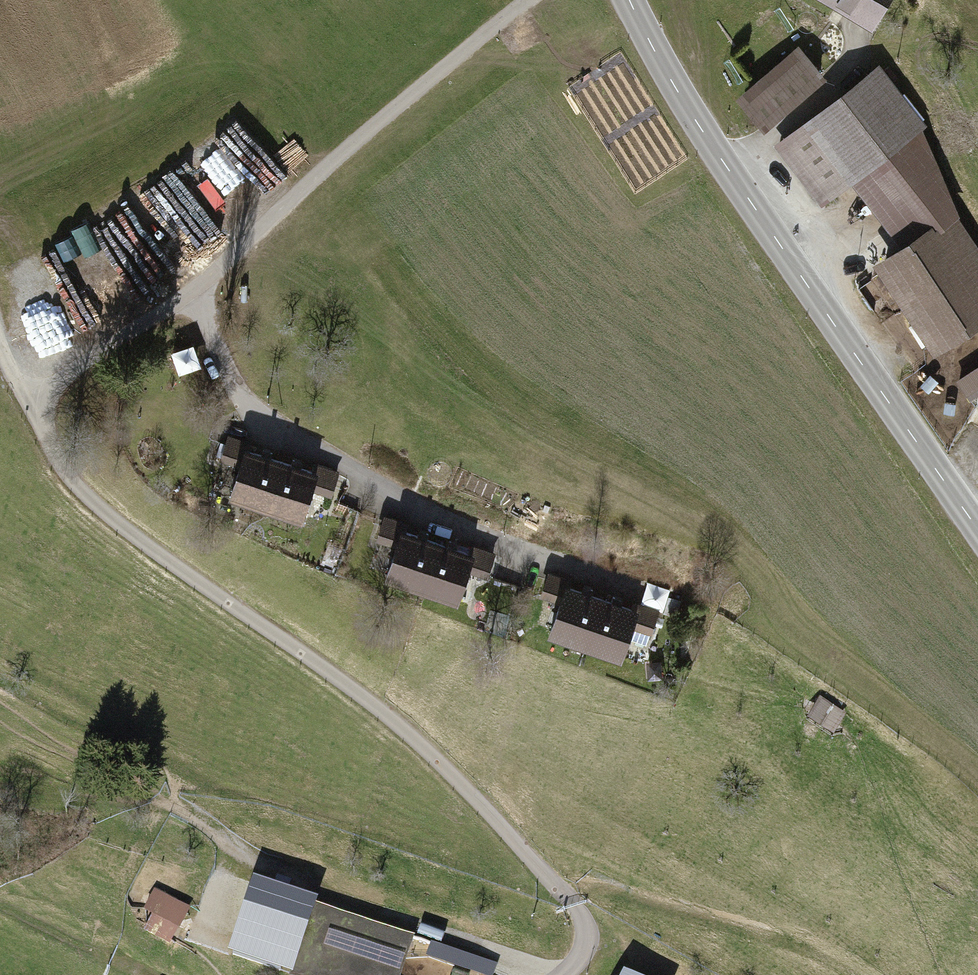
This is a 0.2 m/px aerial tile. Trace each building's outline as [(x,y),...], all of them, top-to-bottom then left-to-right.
[(772,0),(764,0),(760,4),(768,13),(777,5),(772,0)] [(874,32),(893,0),(820,0),(874,32)] [(800,50),(740,103),(769,135),(829,82),(800,50)] [(776,149),(823,211),(853,188),(903,253),(878,268),(938,357),(977,330),(977,247),(955,213),(959,209),(923,135),(929,130),(882,69),(776,149)] [(193,345),(171,353),(179,375),(201,368),(193,345)] [(959,382),(971,398),(977,393),(977,368),(959,382)] [(222,465),(245,472),(252,452),(257,454),(259,447),(230,437),(222,465)] [(257,454),(252,452),(245,472),(235,503),(272,515),(289,464),(257,454)] [(317,473),(289,464),(272,515),(309,527),(320,496),(326,476),(317,473)] [(326,476),(320,496),(334,500),(343,475),(319,467),(317,473),(326,476)] [(378,545),(401,553),(408,532),(413,534),(415,527),(387,518),(378,545)] [(413,534),(408,532),(401,553),(391,583),(429,595),(445,545),(413,534)] [(473,554),(445,545),(429,595),(466,607),(476,576),(482,557),(473,554)] [(482,557),(476,576),(491,581),(499,555),(475,548),(473,554),(482,557)] [(541,599),(564,607),(571,587),(576,588),(578,581),(550,572),(541,599)] [(576,588),(571,587),(564,607),(554,637),(591,650),(608,599),(576,588)] [(636,608),(608,599),(591,650),(629,662),(639,630),(645,611),(636,608)] [(645,611),(639,630),(654,635),(662,610),(638,602),(636,608),(645,611)] [(819,695),(805,715),(838,738),(852,717),(819,695)] [(270,974),(402,974),(415,937),(318,905),(318,903),(253,882),(227,961),(270,974)] [(191,909),(155,890),(143,913),(152,917),(179,931),(191,909)] [(179,931),(152,917),(146,929),(168,948),(179,931)] [(500,963),(419,935),(412,954),(473,974),(496,974),(500,963)]
